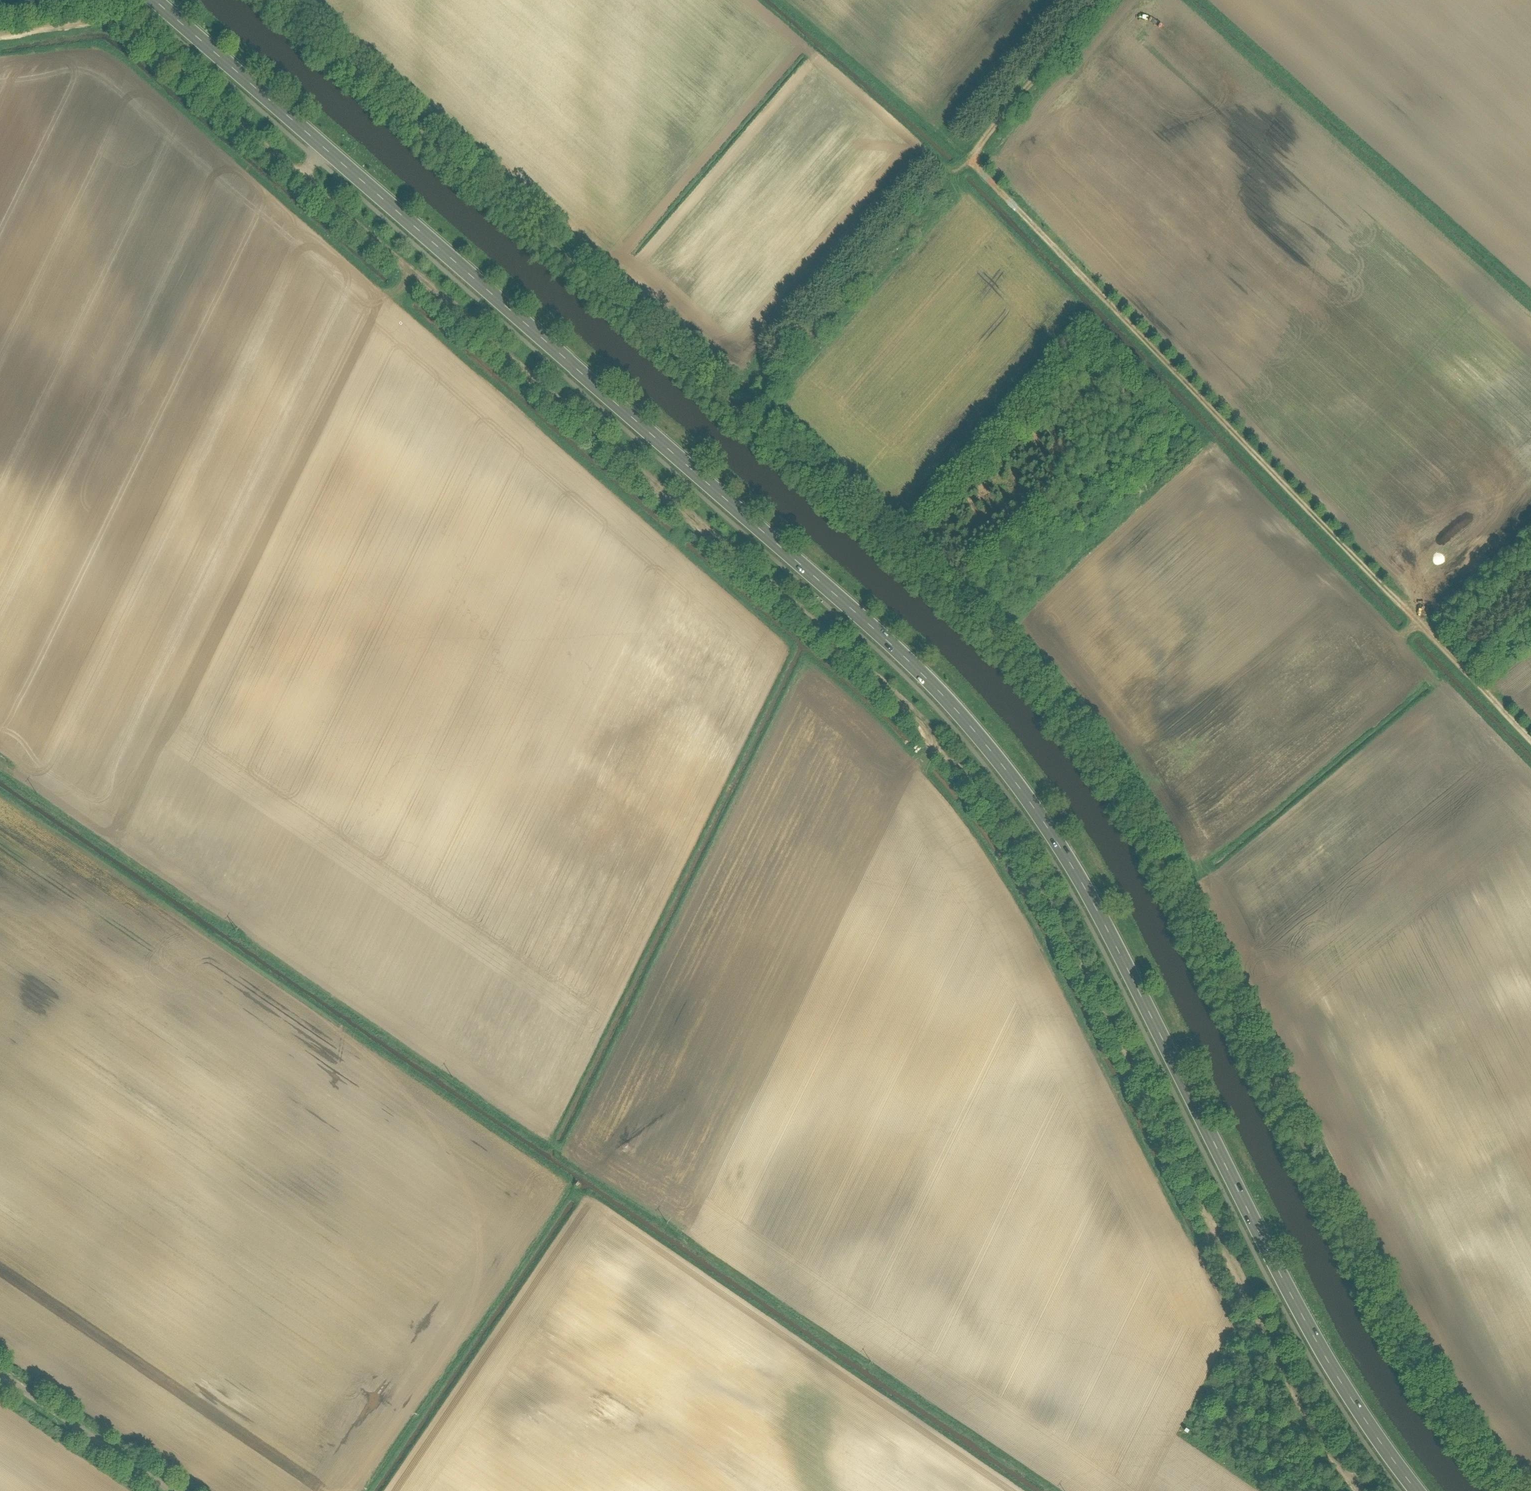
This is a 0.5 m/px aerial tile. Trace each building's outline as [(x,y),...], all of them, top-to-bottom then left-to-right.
[(695,96),(690,103),(703,112),(708,105),(695,96)]
